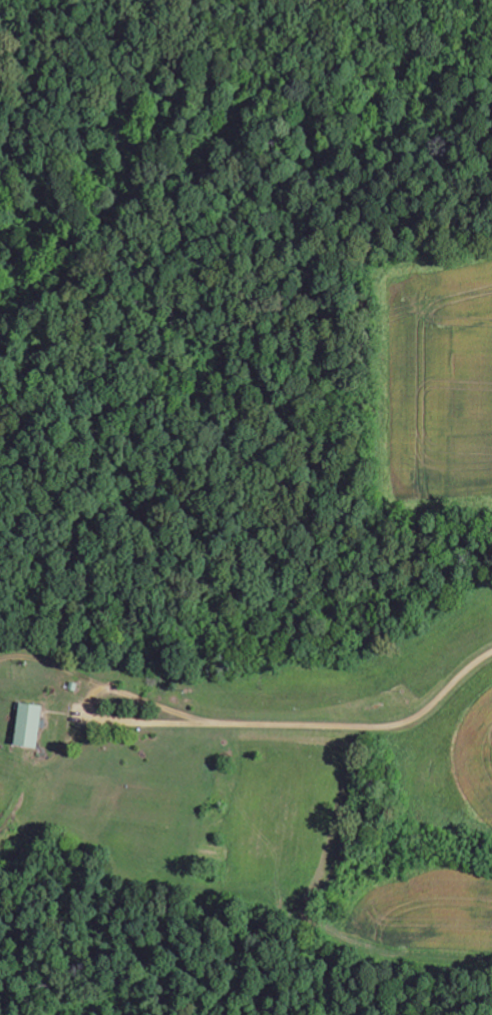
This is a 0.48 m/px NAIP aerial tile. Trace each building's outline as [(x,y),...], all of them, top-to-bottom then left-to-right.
[(14,746),(38,748),(42,706),(18,704),(14,746)]
